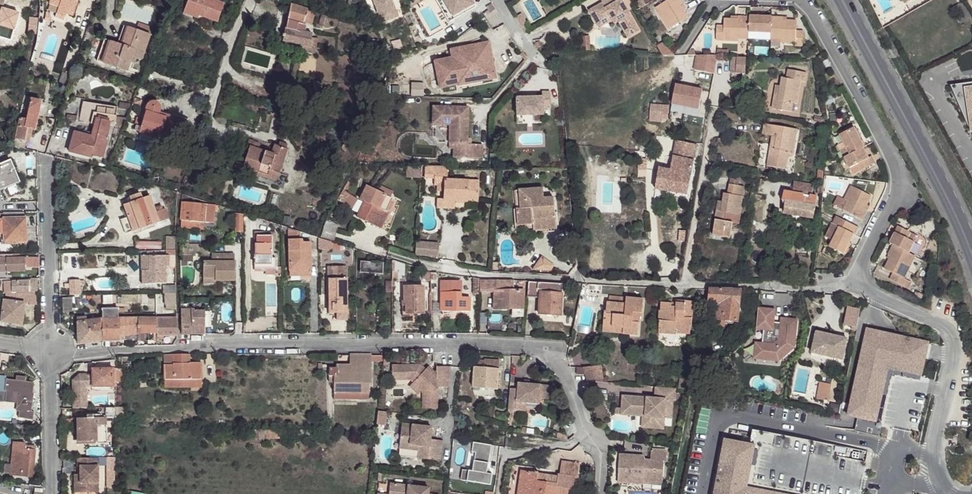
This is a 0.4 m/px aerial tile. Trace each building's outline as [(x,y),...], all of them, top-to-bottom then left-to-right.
[(50,4),(59,7),(57,13),(65,16),(66,14),(73,16),(78,1),(74,0),(51,0),(50,4)] [(217,22),(223,4),(213,0),(188,0),(185,8),(199,13),(198,16),(217,22)] [(380,24),(398,17),(391,0),(370,0),(380,24)] [(462,15),(460,12),(452,16),(442,0),(438,0),(436,1),(448,23),(462,15)] [(462,15),(475,7),(471,0),(442,0),(452,16),(460,12),(462,15)] [(590,11),(597,23),(610,16),(616,17),(618,22),(621,26),(624,25),(630,36),(639,31),(621,0),(608,0),(590,11)] [(641,8),(645,5),(642,0),(641,0),(637,2),(641,8)] [(658,6),(663,15),(661,16),(669,29),(688,18),(682,9),(685,8),(680,0),(668,0),(658,6)] [(960,11),(965,8),(962,2),(951,9),(955,14),(960,11)] [(307,11),(308,9),(291,3),(286,28),(285,28),(283,41),(300,45),(310,47),(311,38),(312,34),(304,32),(305,25),(304,25),(304,22),(311,23),(314,13),(307,11)] [(490,14),(496,9),(492,3),(486,7),(490,14)] [(197,18),(198,16),(199,13),(185,8),(183,14),(197,18)] [(500,16),(496,9),(485,17),(489,23),(500,16)] [(957,18),(960,23),(971,17),(968,12),(962,15),(957,18)] [(749,17),(748,39),(771,40),(771,39),(772,17),(762,17),(757,16),(757,13),(749,13),(749,17)] [(326,26),(328,17),(322,15),(319,24),(326,26)] [(516,19),(520,27),(527,23),(522,15),(516,19)] [(610,16),(597,23),(599,28),(613,20),(615,24),(618,22),(616,17),(610,16)] [(738,20),(724,19),(724,26),(717,25),(716,40),(738,41),(738,39),(748,39),(749,17),(738,16),(738,20)] [(783,17),(772,17),(771,39),(781,39),(781,42),(795,43),(795,46),(803,46),(803,31),(796,31),(797,21),(786,21),(783,20),(783,17)] [(138,24),(136,30),(150,35),(152,29),(138,24)] [(521,28),(525,35),(530,32),(526,25),(521,28)] [(624,25),(621,26),(627,38),(630,36),(624,25)] [(124,26),(117,44),(121,46),(127,27),(124,26)] [(110,42),(103,63),(126,71),(129,62),(133,64),(135,59),(139,61),(140,60),(141,59),(150,35),(136,30),(127,27),(121,46),(117,44),(110,42)] [(582,51),(589,50),(588,37),(581,37),(582,51)] [(310,47),(300,45),(299,51),(314,54),(317,39),(311,38),(310,47)] [(97,61),(103,63),(110,42),(104,40),(97,61)] [(458,86),(496,79),(489,42),(481,43),(487,73),(456,79),(458,85),(458,86)] [(657,47),(662,55),(674,55),(666,42),(657,47)] [(458,85),(456,79),(487,73),(481,43),(451,49),(452,58),(434,61),(440,88),(458,85)] [(718,55),(697,55),(694,70),(714,74),(718,55)] [(745,74),(745,58),(732,58),(731,73),(745,74)] [(831,66),(828,60),(823,62),(827,69),(831,66)] [(792,103),(797,104),(800,81),(805,82),(806,73),(788,70),(787,78),(782,78),(781,86),(779,96),(775,95),(772,109),(791,112),(792,103)] [(68,86),(71,77),(62,74),(59,83),(68,86)] [(322,82),(314,82),(313,93),(321,94),(322,82)] [(676,85),(672,104),(698,110),(702,91),(676,85)] [(955,100),(971,92),(971,88),(951,91),(955,100)] [(543,108),(551,108),(550,92),(542,92),(542,97),(516,98),(516,115),(543,115),(543,108)] [(955,100),(971,137),(971,92),(955,100)] [(135,98),(132,106),(139,108),(142,101),(135,98)] [(26,119),(19,118),(15,139),(26,142),(27,133),(31,134),(32,129),(35,130),(41,101),(31,99),(26,119)] [(74,132),(69,152),(92,158),(93,156),(103,158),(108,138),(106,137),(109,125),(115,126),(116,117),(117,107),(83,102),(79,122),(94,124),(91,137),(74,132)] [(185,120),(166,115),(166,117),(159,115),(160,108),(160,106),(159,105),(157,102),(154,102),(150,102),(149,103),(148,104),(143,120),(136,118),(135,125),(136,125),(135,130),(140,131),(142,125),(154,128),(152,135),(178,143),(185,120)] [(668,106),(651,105),(650,115),(661,116),(661,119),(668,119),(668,106)] [(468,107),(432,106),(432,125),(449,125),(449,143),(453,144),(453,149),(453,157),(482,158),(482,145),(471,145),(467,145),(467,139),(468,107)] [(126,118),(116,117),(115,126),(123,127),(126,118)] [(797,129),(765,124),(763,134),(772,136),(777,136),(775,148),(770,148),(767,166),(786,169),(788,156),(789,152),(793,152),(797,129)] [(142,125),(140,131),(140,132),(152,135),(154,128),(142,125)] [(863,148),(864,147),(854,127),(840,135),(844,143),(838,146),(844,158),(850,168),(859,164),(861,169),(862,170),(875,163),(872,157),(868,158),(863,148)] [(15,139),(13,147),(25,150),(26,142),(15,139)] [(242,168),(257,175),(259,171),(268,174),(269,170),(279,173),(287,150),(274,146),(271,153),(258,148),(259,144),(249,140),(246,147),(249,148),(242,168)] [(659,169),(656,190),(687,195),(693,161),(692,161),(695,144),(676,141),(671,171),(659,169)] [(20,182),(10,160),(0,165),(0,190),(20,182)] [(859,164),(850,168),(852,173),(861,169),(859,164)] [(447,167),(424,167),(424,177),(434,178),(434,185),(438,185),(438,191),(444,191),(444,199),(444,200),(454,201),(454,202),(478,202),(478,181),(447,180),(447,167)] [(407,178),(420,178),(420,168),(407,168),(407,178)] [(259,171),(257,175),(276,181),(279,173),(269,170),(268,174),(259,171)] [(730,178),(729,185),(739,186),(740,179),(730,178)] [(794,183),(793,194),(810,197),(810,195),(812,196),(813,186),(794,183)] [(713,235),(731,238),(733,223),(739,224),(740,215),(739,215),(744,187),(739,186),(729,185),(728,194),(724,194),(723,202),(722,207),(717,206),(713,235)] [(842,210),(862,220),(868,210),(865,209),(867,205),(871,196),(851,186),(845,200),(847,201),(842,210)] [(377,192),(366,187),(360,200),(364,202),(357,218),(380,229),(388,212),(386,211),(392,199),(390,198),(377,192)] [(379,188),(377,192),(390,198),(392,194),(379,188)] [(557,232),(554,198),(543,199),(542,189),(515,192),(517,210),(518,227),(532,225),(533,231),(544,230),(544,233),(557,232)] [(344,191),(338,201),(344,204),(350,195),(344,191)] [(787,201),(785,213),(812,217),(816,196),(812,196),(810,195),(810,197),(793,194),(784,192),(783,200),(787,201)] [(133,232),(169,219),(165,209),(163,210),(161,206),(154,209),(150,196),(142,199),(140,194),(130,197),(132,202),(124,205),(133,232)] [(357,199),(350,195),(344,204),(351,209),(357,199)] [(834,205),(842,210),(847,201),(845,200),(838,196),(834,205)] [(454,201),(444,200),(444,199),(439,199),(438,209),(454,209),(454,202),(454,201)] [(181,202),(180,228),(192,229),(193,222),(213,223),(214,205),(181,202)] [(628,209),(629,217),(645,214),(644,204),(635,205),(636,208),(628,209)] [(515,230),(533,229),(532,225),(518,227),(517,210),(514,210),(515,230)] [(25,213),(4,213),(4,220),(0,220),(0,234),(4,234),(4,245),(18,245),(18,241),(26,241),(25,213)] [(855,235),(858,228),(836,217),(826,237),(833,241),(830,247),(844,254),(854,234),(855,235)] [(324,227),(322,238),(334,241),(338,226),(328,220),(324,227)] [(899,226),(890,243),(893,245),(909,253),(914,243),(913,242),(916,235),(899,226)] [(288,229),(288,237),(297,237),(297,232),(288,229)] [(255,232),(255,244),(257,244),(257,236),(272,236),(272,241),(275,241),(275,232),(255,232)] [(257,236),(257,244),(255,244),(255,268),(275,268),(275,258),(272,258),(272,241),(272,236),(257,236)] [(166,251),(175,250),(175,237),(167,237),(166,251)] [(332,248),(333,248),(333,243),(318,238),(318,249),(328,251),(332,248)] [(288,240),(289,271),(309,270),(311,270),(310,242),(302,243),(301,240),(297,240),(288,240)] [(415,255),(438,257),(439,244),(416,242),(415,255)] [(913,255),(909,253),(893,245),(888,255),(891,256),(885,269),(894,273),(890,279),(908,289),(911,283),(904,279),(911,266),(908,264),(913,255)] [(142,271),(142,284),(166,284),(165,267),(175,267),(175,250),(166,251),(166,256),(141,256),(142,267),(149,267),(149,271),(142,271)] [(3,255),(3,258),(0,258),(0,273),(25,272),(25,258),(15,258),(15,254),(3,255)] [(234,281),(234,254),(212,254),(212,262),(203,262),(203,278),(216,278),(216,277),(224,277),(224,281),(234,281)] [(541,257),(533,270),(549,271),(553,265),(541,257)] [(405,264),(392,260),(392,270),(398,270),(398,278),(405,277),(405,264)] [(382,263),(360,261),(360,273),(381,274),(382,263)] [(328,267),(328,279),(346,279),(346,267),(328,267)] [(37,292),(37,279),(31,279),(30,281),(4,282),(4,293),(6,293),(36,292),(37,292)] [(328,279),(329,313),(336,313),(336,318),(347,318),(346,279),(328,279)] [(514,281),(480,279),(480,290),(494,290),(494,309),(523,309),(524,290),(514,290),(514,281)] [(70,295),(80,295),(80,281),(70,281),(70,295)] [(460,297),(461,281),(440,281),(440,311),(469,311),(470,297),(460,297)] [(561,293),(562,284),(528,282),(527,296),(536,297),(537,289),(540,290),(540,292),(539,292),(537,314),(561,315),(562,294),(561,293)] [(423,286),(403,287),(404,305),(406,305),(406,314),(423,314),(423,286)] [(741,290),(708,289),(706,301),(724,303),(724,306),(719,305),(716,327),(724,328),(725,320),(738,322),(740,303),(741,290)] [(37,305),(36,292),(6,293),(6,301),(3,300),(0,322),(22,325),(24,303),(29,303),(29,305),(37,305)] [(176,309),(176,293),(164,294),(164,305),(165,305),(165,309),(176,309)] [(624,328),(623,334),(638,335),(640,313),(642,314),(643,300),(626,298),(626,304),(623,304),(609,303),(607,303),(606,311),(604,311),(603,326),(624,328)] [(660,312),(658,333),(676,334),(676,333),(676,331),(680,331),(679,333),(689,334),(690,326),(691,326),(692,309),(696,309),(696,302),(676,301),(676,304),(676,307),(671,307),(671,304),(661,303),(661,312),(660,312)] [(740,303),(738,322),(744,322),(746,304),(740,303)] [(856,330),(861,306),(858,305),(857,309),(848,308),(845,324),(853,326),(852,330),(856,330)] [(775,310),(758,308),(756,329),(764,330),(762,343),(756,343),(754,359),(778,361),(794,347),(796,320),(781,318),(781,323),(780,327),(774,326),(774,322),(775,310)] [(102,341),(118,341),(118,318),(118,314),(124,314),(124,309),(101,309),(101,319),(102,341)] [(181,309),(182,334),(205,335),(205,311),(194,311),(194,309),(181,309)] [(523,317),(523,309),(513,309),(513,317),(523,317)] [(102,341),(101,319),(86,321),(85,317),(76,318),(78,334),(78,344),(89,342),(102,341)] [(118,318),(118,341),(123,340),(123,336),(138,334),(138,318),(118,318)] [(138,318),(138,334),(157,334),(156,319),(138,318)] [(163,336),(177,335),(177,318),(156,319),(157,334),(157,336),(163,336)] [(927,341),(865,328),(846,418),(877,423),(887,367),(921,373),(927,341)] [(847,339),(816,332),(811,353),(842,360),(847,339)] [(190,354),(164,355),(165,388),(182,387),(182,380),(201,379),(201,363),(190,363),(190,354)] [(371,355),(350,355),(350,366),(337,366),(337,369),(329,369),(329,382),(334,382),(334,400),(369,400),(369,383),(370,383),(370,361),(371,355)] [(497,390),(500,361),(485,360),(485,361),(476,361),(475,367),(473,388),(497,390)] [(449,387),(451,367),(436,367),(436,371),(432,376),(421,365),(392,365),(392,376),(397,380),(411,380),(422,391),(426,391),(426,400),(437,399),(437,387),(449,387)] [(601,365),(583,368),(585,375),(587,381),(603,382),(601,365)] [(428,367),(426,370),(432,376),(434,373),(428,367)] [(116,387),(117,369),(92,369),(92,376),(86,376),(86,375),(79,375),(73,381),(73,408),(88,408),(87,388),(116,387)] [(20,418),(33,420),(34,412),(31,412),(34,393),(33,393),(34,385),(32,382),(26,382),(26,377),(16,376),(16,380),(6,379),(5,392),(7,392),(19,393),(18,404),(17,410),(19,412),(21,412),(20,418)] [(679,388),(690,389),(691,388),(692,381),(680,379),(679,388)] [(820,382),(817,398),(827,400),(830,384),(820,382)] [(422,391),(414,383),(410,387),(418,395),(422,391)] [(518,390),(510,389),(508,409),(525,411),(526,403),(532,404),(532,398),(540,399),(549,399),(550,387),(548,386),(529,384),(524,384),(519,383),(518,390)] [(677,389),(656,387),(655,398),(647,398),(647,400),(640,400),(640,397),(623,396),(622,408),(616,408),(616,414),(643,416),(653,417),(652,428),(664,429),(665,417),(666,400),(674,400),(676,400),(677,389)] [(426,391),(422,391),(422,409),(438,408),(437,399),(426,400),(426,391)] [(19,393),(7,392),(6,402),(18,404),(19,393)] [(666,400),(665,417),(672,418),(674,400),(666,400)] [(77,418),(78,442),(106,442),(106,417),(113,417),(113,418),(116,418),(116,408),(101,408),(102,418),(93,418),(93,415),(86,415),(86,418),(77,418)] [(387,412),(378,411),(377,424),(385,425),(387,412)] [(653,417),(643,416),(642,427),(652,428),(653,417)] [(417,458),(440,461),(442,442),(430,440),(431,432),(423,431),(424,426),(402,424),(399,443),(419,446),(417,458)] [(31,426),(23,425),(23,426),(21,426),(20,430),(22,430),(22,433),(30,434),(31,426)] [(281,430),(254,430),(254,439),(281,439),(281,430)] [(753,432),(751,440),(750,447),(743,446),(725,443),(716,493),(861,493),(862,486),(866,465),(868,454),(839,449),(768,436),(753,432)] [(743,446),(750,447),(751,440),(745,439),(743,446)] [(488,445),(474,442),(472,452),(476,453),(473,472),(463,470),(461,480),(491,485),(492,475),(489,474),(486,471),(489,455),(487,455),(488,445)] [(14,443),(11,475),(33,477),(35,451),(24,450),(25,446),(25,444),(14,443)] [(642,456),(619,454),(619,465),(622,465),(622,469),(619,469),(618,482),(643,483),(643,481),(662,482),(663,461),(666,461),(666,452),(651,451),(651,460),(644,460),(642,456)] [(97,459),(77,458),(77,467),(80,467),(80,492),(98,492),(97,459)] [(562,461),(560,475),(558,474),(558,476),(557,484),(537,481),(538,473),(521,471),(518,493),(573,493),(575,479),(578,480),(580,464),(562,461)] [(558,476),(538,473),(537,481),(557,484),(558,476)] [(428,488),(389,484),(388,493),(428,493),(428,488)]
